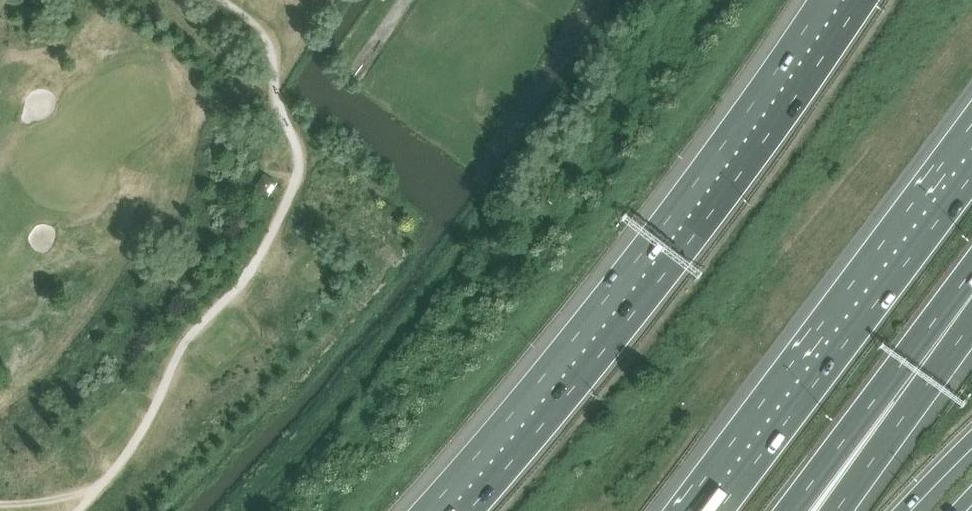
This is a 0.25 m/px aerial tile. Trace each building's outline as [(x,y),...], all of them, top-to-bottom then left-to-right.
[(278,182),(264,172),(255,187),(269,196),(278,182)]
